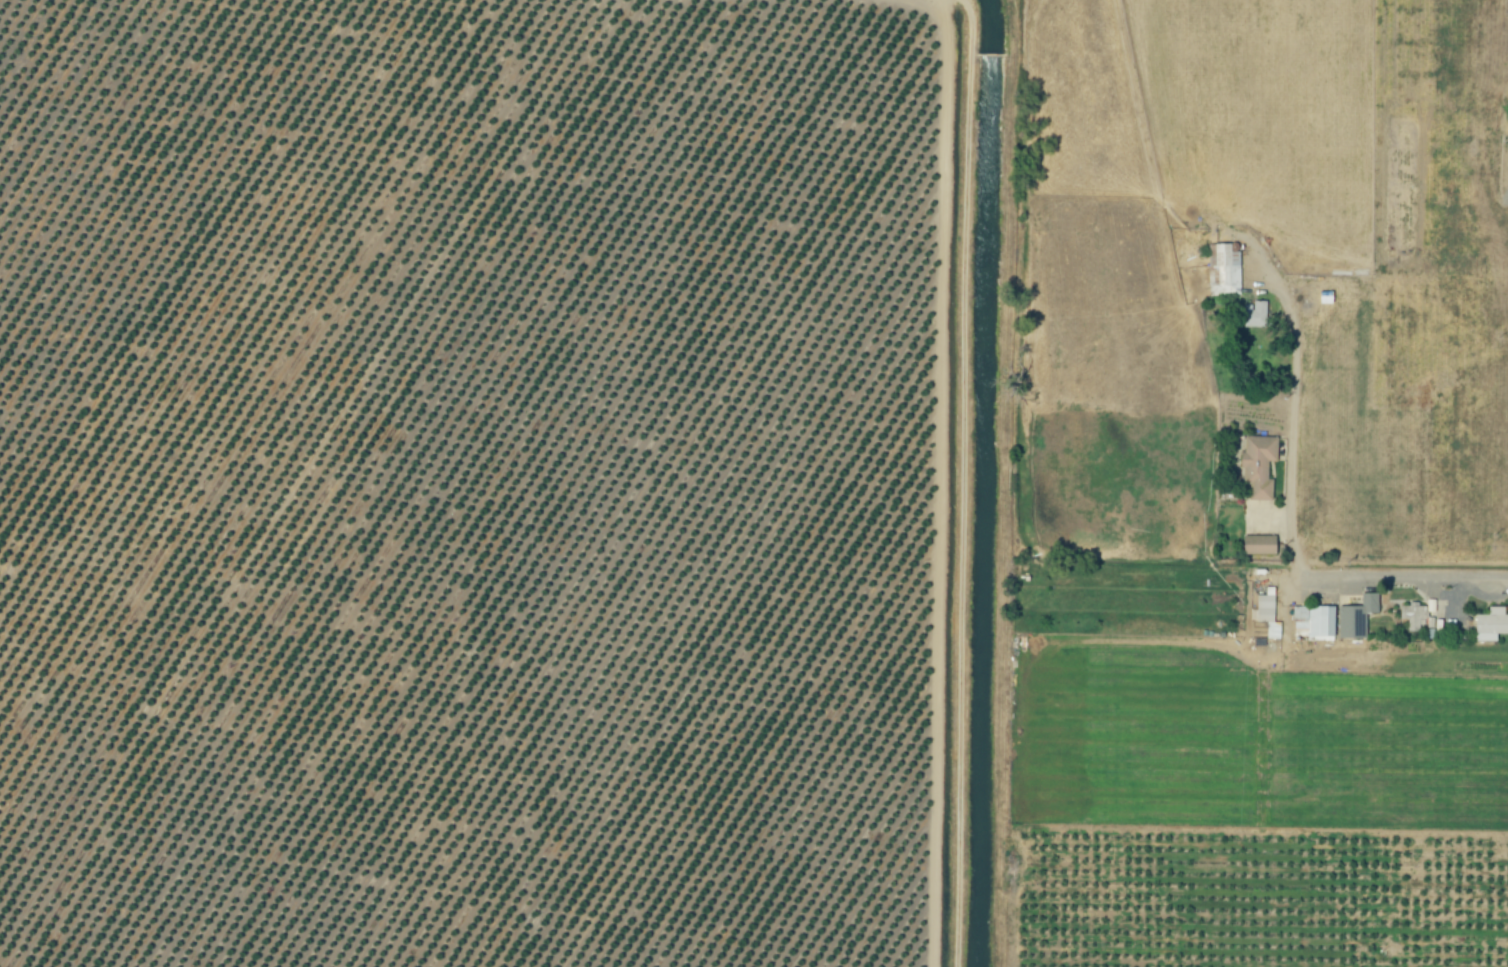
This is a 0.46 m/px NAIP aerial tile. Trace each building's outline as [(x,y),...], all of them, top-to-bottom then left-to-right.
[(1240,252),(1230,253),(1230,245),(1210,245),(1211,277),(1209,277),(1209,296),(1241,295),(1240,252)] [(1266,328),(1266,302),(1253,301),(1253,308),(1245,308),(1245,327),(1266,328)] [(1277,462),(1277,438),(1243,438),(1243,468),(1247,468),(1247,501),(1272,501),(1273,480),(1268,480),(1268,462),(1277,462)] [(1242,537),(1243,555),(1276,555),(1275,536),(1242,537)] [(1366,639),(1365,614),(1378,614),(1377,594),(1361,595),(1362,607),(1338,608),(1339,640),(1366,639)] [(1281,623),(1274,623),(1274,597),(1257,596),(1257,622),(1268,623),(1267,640),(1280,640),(1281,623)] [(1333,608),(1295,607),(1295,637),(1333,638),(1333,608)] [(1408,619),(1408,633),(1420,632),(1420,620),(1427,620),(1427,607),(1401,607),(1402,619),(1408,619)] [(1504,615),(1504,608),(1488,608),(1489,616),(1475,616),(1475,642),(1496,642),(1496,635),(1507,635),(1507,615),(1504,615)]
